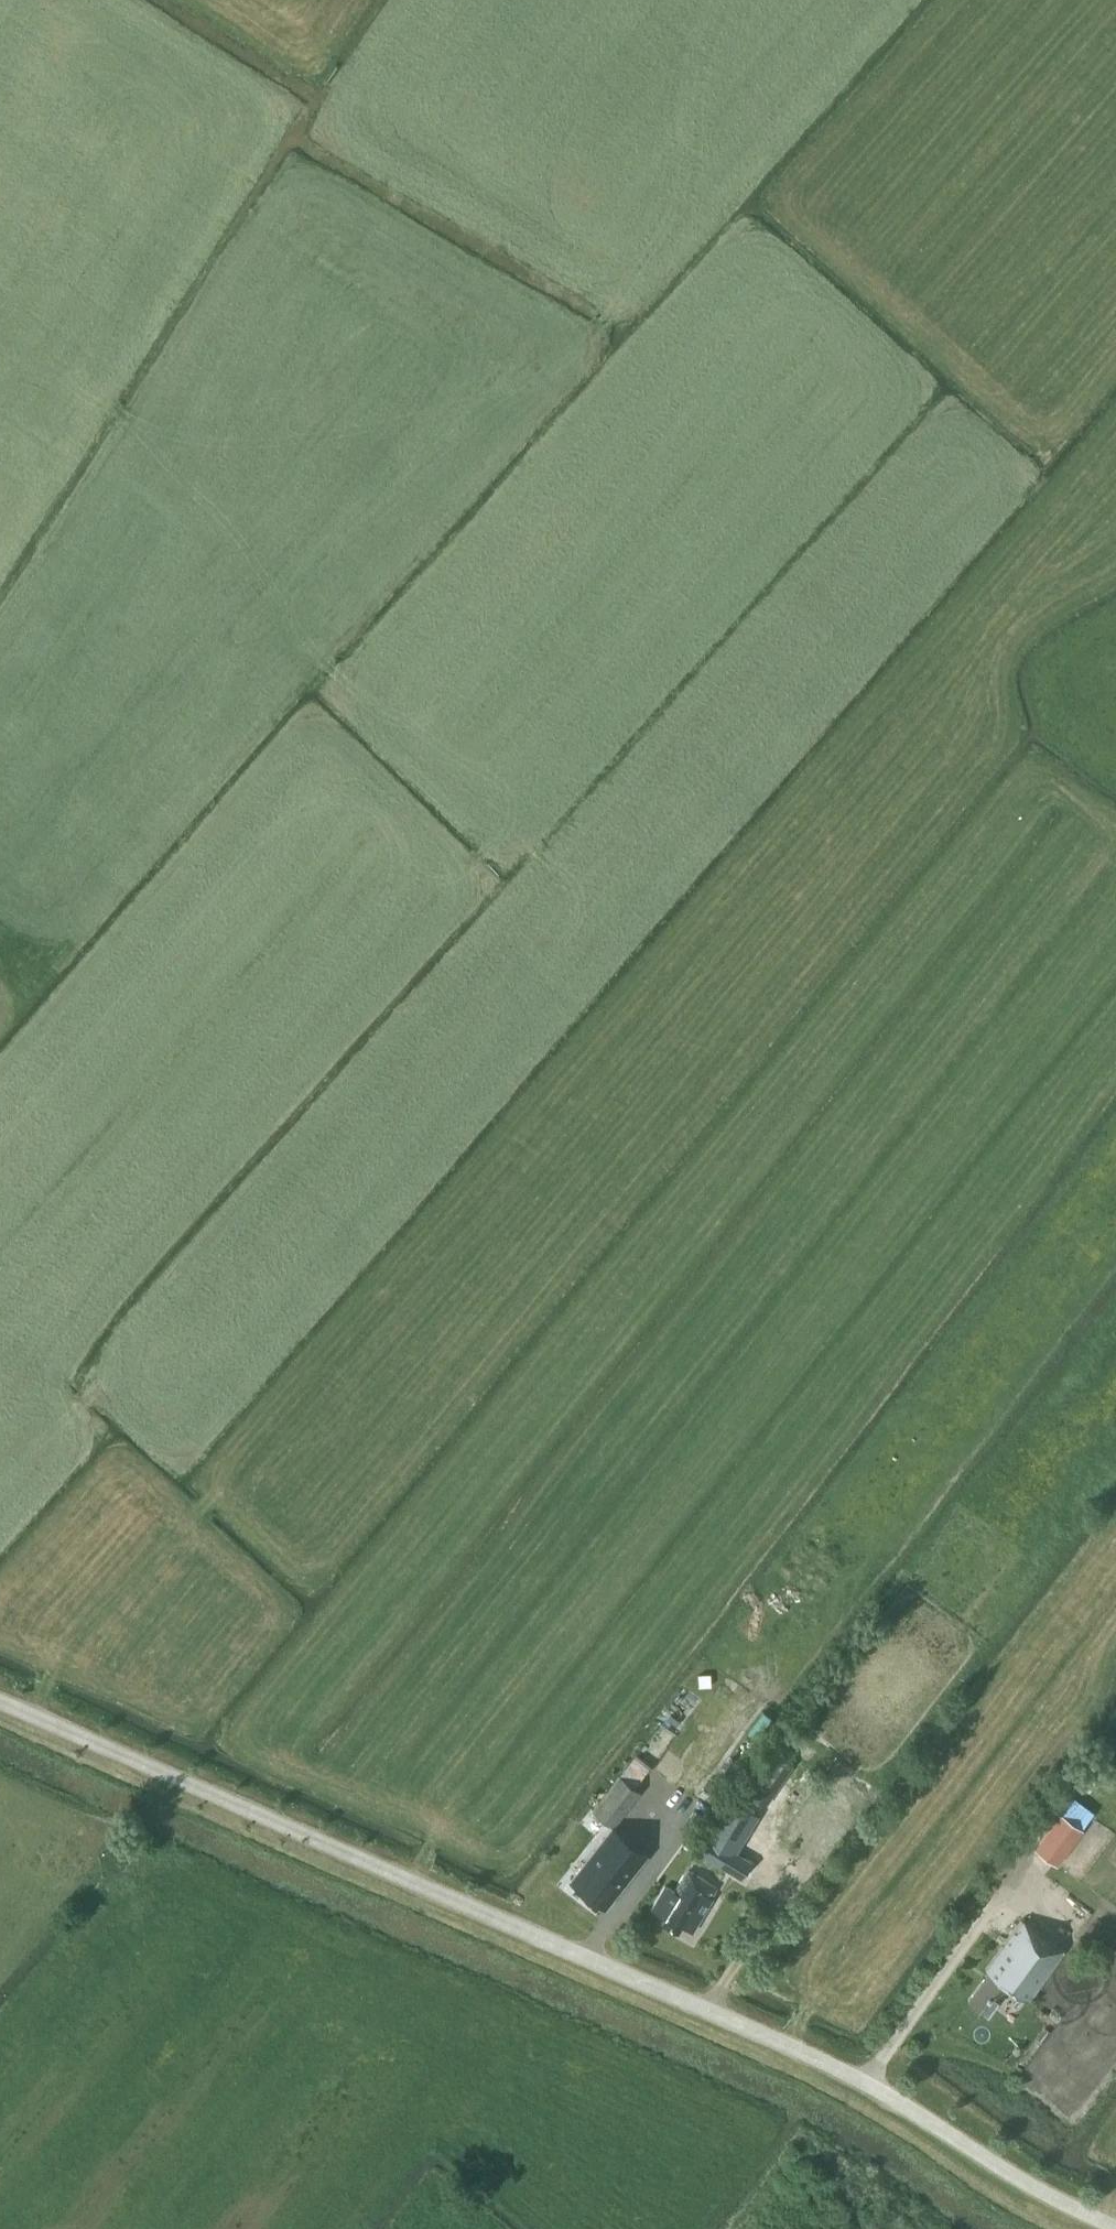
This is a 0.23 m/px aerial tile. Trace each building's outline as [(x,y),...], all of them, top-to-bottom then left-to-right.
[(711,1673),(697,1674),(698,1686),(712,1685),(711,1673)] [(788,1760),(768,1746),(739,1787),(759,1801),(788,1760)] [(615,1825),(641,1790),(621,1773),(595,1809),(615,1825)] [(710,1801),(719,1788),(710,1781),(701,1794),(710,1801)] [(760,1814),(728,1794),(694,1849),(742,1877),(756,1855),(729,1839),(738,1825),(750,1831),(760,1814)] [(1057,1864),(1085,1828),(1062,1811),(1035,1847),(1057,1864)] [(571,1879),(606,1906),(647,1854),(617,1831),(612,1827),(585,1862),(571,1879)] [(711,1896),(717,1886),(689,1869),(676,1891),(666,1885),(652,1908),(667,1916),(663,1921),(680,1931),(683,1924),(693,1930),(704,1912),(702,1910),(707,1901),(713,1905),(717,1899),(711,1896)] [(986,1968),(989,1971),(969,1999),(988,2013),(1009,1985),(1029,2000),(1065,1950),(1023,1918),(986,1968)]
